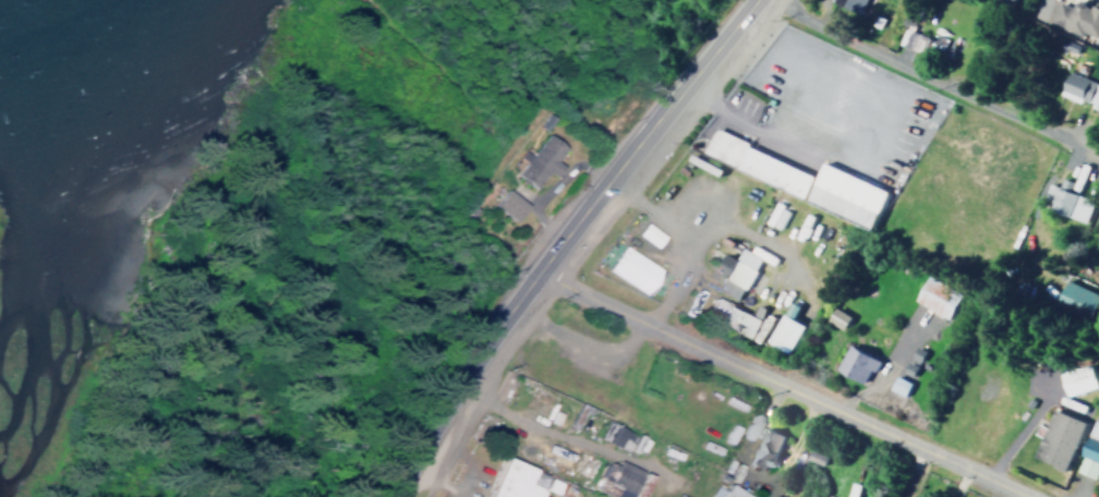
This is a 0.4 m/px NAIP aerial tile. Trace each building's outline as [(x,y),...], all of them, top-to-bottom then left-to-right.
[(864,0),(830,0),(828,4),(859,14),(864,0)] [(1048,22),(1080,35),(1081,32),(1098,39),(1098,9),(1078,0),(1074,0),(1072,7),(1056,1),(1048,22)] [(896,41),(935,58),(943,39),(933,35),(930,40),(902,27),(896,41)] [(1095,108),(1098,97),(1098,85),(1066,71),(1057,93),(1095,108)] [(882,190),(817,163),(812,174),(708,131),(699,154),(802,197),(800,201),(866,228),(882,190)] [(531,188),(543,171),(550,176),(558,166),(551,160),(561,148),(541,132),(518,160),(520,162),(512,173),(531,188)] [(1090,200),(1045,184),(1040,197),(1049,200),(1046,209),(1082,223),(1090,200)] [(512,221),(524,203),(501,189),(490,207),(512,221)] [(660,269),(621,245),(605,270),(644,294),(660,269)] [(710,270),(742,288),(759,259),(768,264),(771,257),(749,245),(746,251),(739,247),(733,259),(720,252),(710,270)] [(945,319),(958,293),(924,275),(911,301),(945,319)] [(1052,304),(1087,319),(1098,294),(1063,280),(1052,304)] [(754,305),(749,315),(710,297),(701,317),(748,338),(761,308),(754,305)] [(838,330),(846,316),(830,307),(823,320),(838,330)] [(800,326),(779,314),(763,341),(785,353),(800,326)] [(833,372),(864,384),(873,357),(842,346),(833,372)] [(1057,373),(1064,397),(1097,386),(1090,363),(1057,373)] [(907,382),(892,376),(886,389),(901,396),(907,382)] [(1061,470),(1081,422),(1050,409),(1030,457),(1061,470)] [(631,434),(602,420),(594,437),(623,451),(631,434)] [(1098,466),(1098,423),(1089,420),(1073,472),(1095,479),(1098,466)] [(765,469),(779,435),(761,427),(747,461),(765,469)] [(822,456),(807,450),(803,459),(818,465),(822,456)] [(541,473),(497,457),(482,496),(532,496),(541,473)] [(614,462),(613,465),(602,462),(592,491),(611,496),(614,496),(617,490),(629,494),(629,496),(641,496),(649,473),(614,462)] [(712,485),(706,496),(749,496),(725,484),(722,490),(712,485)]
